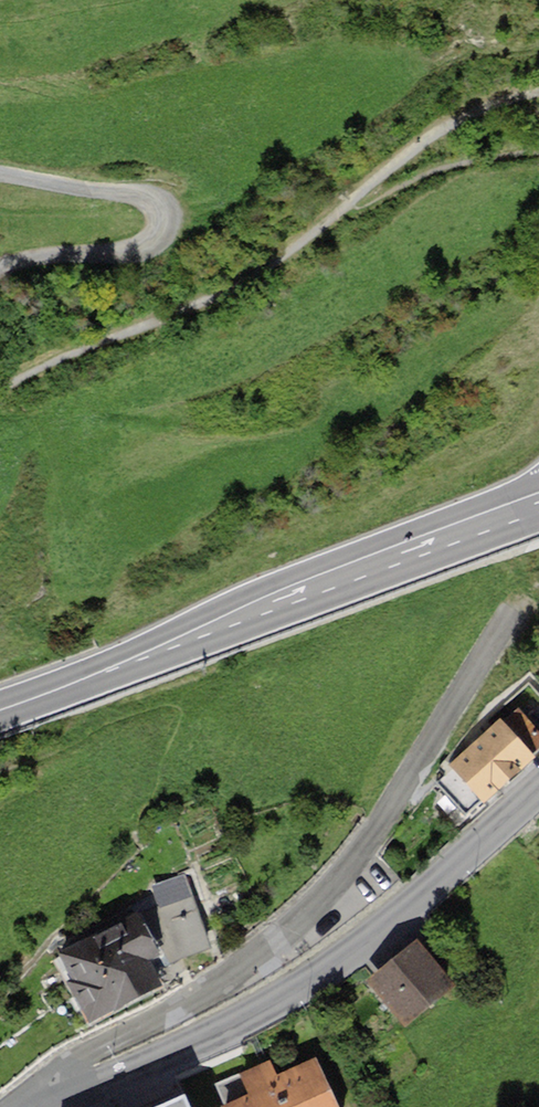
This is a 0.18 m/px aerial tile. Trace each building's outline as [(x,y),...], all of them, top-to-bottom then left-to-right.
[(447,761),(430,776),(465,814),(482,799),(488,794),(538,750),(538,730),(517,706),(504,716),(501,714),(447,761)] [(142,912),(62,952),(75,978),(69,981),(88,1021),(177,979),(170,961),(185,952),(215,952),(195,889),(190,872),(157,884),(158,894),(137,905),(142,912)] [(389,961),(366,981),(403,1024),(452,982),(416,939),(389,961)] [(220,1104),(221,1106),(337,1106),(316,1057),(274,1074),(269,1061),(256,1067),(240,1074),(248,1092),(220,1104)] [(185,1094),(156,1106),(190,1106),(185,1094)]
